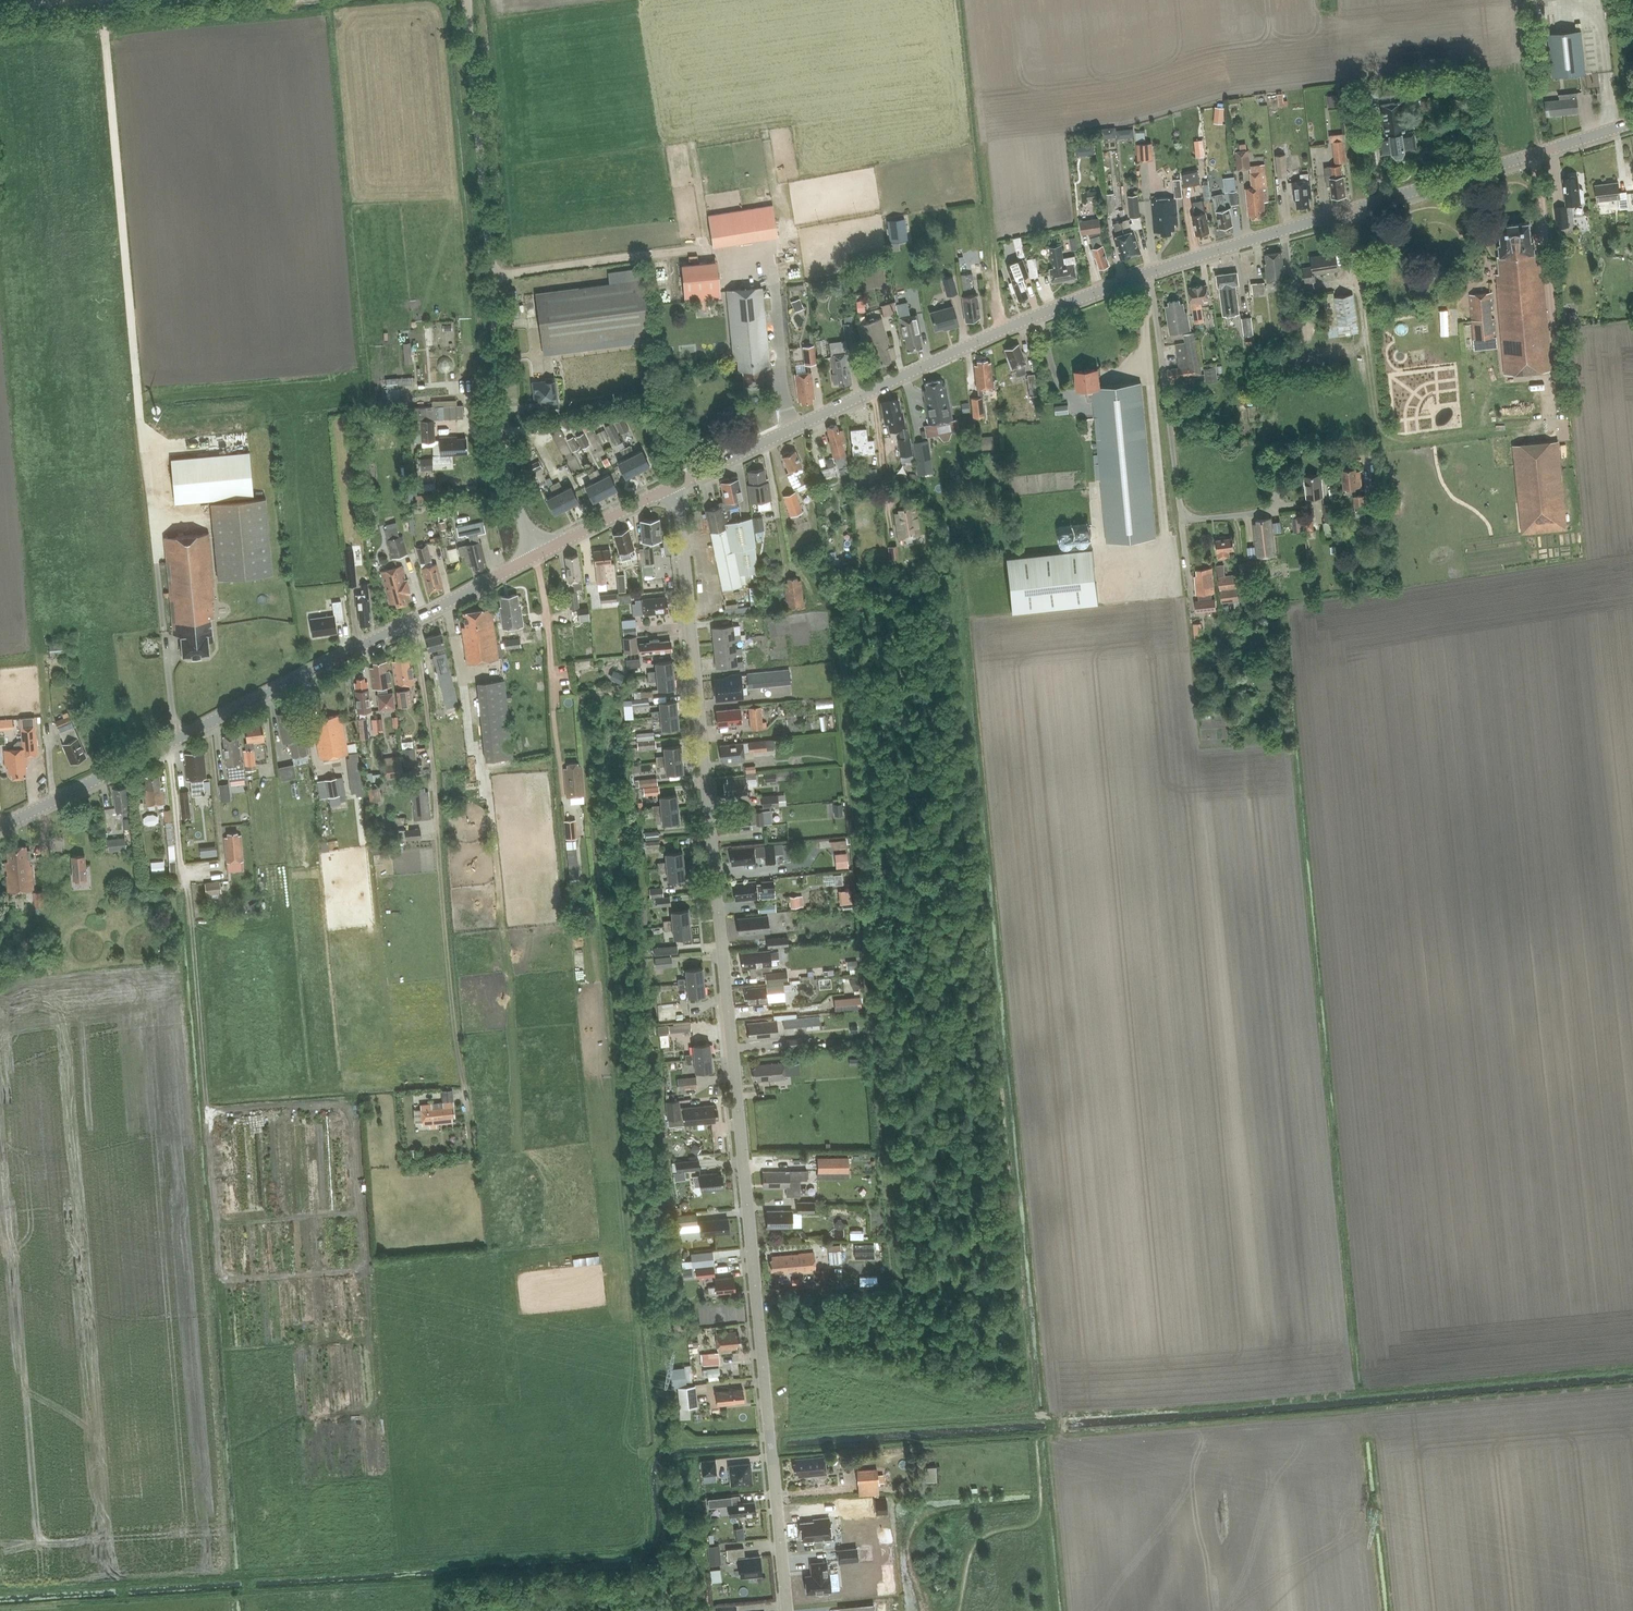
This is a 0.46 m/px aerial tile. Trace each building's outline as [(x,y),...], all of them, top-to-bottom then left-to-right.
[(1582,30),(1549,33),(1551,52),(1553,73),(1553,77),(1586,73),(1582,30)] [(1551,52),(1540,53),(1542,74),(1553,73),(1551,52)] [(1578,113),(1577,98),(1576,98),(1575,94),(1578,94),(1578,92),(1558,95),(1558,96),(1559,96),(1560,100),(1546,101),(1545,101),(1547,116),(1561,114),(1561,117),(1562,117),(1562,114),(1578,113)] [(1239,99),(1229,100),(1229,109),(1240,108),(1239,99)] [(1408,150),(1418,149),(1416,132),(1409,133),(1405,103),(1382,106),(1386,136),(1379,137),(1382,153),(1393,152),(1397,157),(1404,156),(1408,150)] [(1215,107),(1214,115),(1226,116),(1226,108),(1215,107)] [(1116,127),(1101,128),(1102,139),(1117,137),(1116,127)] [(1145,132),(1136,133),(1136,142),(1145,141),(1145,132)] [(1345,140),(1333,142),(1335,163),(1347,162),(1345,140)] [(1139,160),(1154,159),(1153,143),(1138,144),(1139,160)] [(1075,147),(1076,156),(1094,153),(1093,145),(1075,147)] [(1290,171),(1287,145),(1274,146),(1277,173),(1290,171)] [(1238,170),(1251,168),(1249,150),(1236,151),(1238,170)] [(1260,172),(1250,173),(1252,189),(1247,189),(1250,216),(1253,216),(1253,220),(1264,219),(1263,216),(1267,215),(1265,203),(1270,202),(1265,165),(1259,165),(1260,172)] [(1330,173),(1325,173),(1327,186),(1331,186),(1332,198),(1346,196),(1344,176),(1342,176),(1341,165),(1329,166),(1330,173)] [(1197,169),(1181,173),(1184,188),(1201,184),(1197,169)] [(1309,198),(1312,197),(1310,174),(1301,175),(1301,182),(1293,183),(1295,200),(1297,200),(1298,209),(1310,208),(1309,198)] [(1579,176),(1564,178),(1567,204),(1582,203),(1582,201),(1586,201),(1584,189),(1581,187),(1580,187),(1579,176)] [(1605,184),(1596,185),(1598,201),(1598,206),(1619,204),(1620,209),(1629,208),(1627,191),(1620,192),(1618,182),(1618,178),(1605,180),(1604,180),(1605,184)] [(1176,199),(1183,198),(1182,180),(1175,181),(1176,199)] [(1088,200),(1098,199),(1097,192),(1087,193),(1088,200)] [(1117,211),(1115,194),(1108,194),(1109,211),(1117,211)] [(1138,195),(1128,196),(1131,218),(1132,218),(1133,223),(1131,223),(1133,230),(1143,228),(1142,217),(1141,217),(1138,195)] [(1221,230),(1233,227),(1232,219),(1233,218),(1232,210),(1227,211),(1224,195),(1214,197),(1221,230)] [(1176,225),(1179,225),(1177,199),(1153,201),(1155,233),(1162,233),(1162,236),(1173,235),(1172,231),(1176,231),(1176,225)] [(1197,237),(1210,234),(1204,202),(1194,204),(1196,216),(1193,216),(1197,237)] [(772,204),(708,215),(713,247),(777,237),(772,204)] [(1556,207),(1558,228),(1569,227),(1567,206),(1556,207)] [(904,218),(887,221),(890,242),(907,239),(904,218)] [(1099,218),(1080,221),(1082,234),(1090,233),(1094,249),(1091,250),(1094,259),(1097,258),(1101,269),(1111,266),(1101,236),(1100,232),(1101,232),(1099,218)] [(1134,232),(1133,233),(1129,219),(1114,224),(1118,237),(1115,237),(1123,261),(1142,255),(1134,232)] [(1500,274),(1495,274),(1504,375),(1552,370),(1542,261),(1540,261),(1535,253),(1534,241),(1531,241),(1529,223),(1500,226),(1501,245),(1499,245),(1500,256),(1498,256),(1500,274)] [(1078,236),(1070,238),(1072,250),(1080,248),(1078,236)] [(1052,283),(1053,283),(1078,278),(1076,264),(1075,256),(1064,258),(1061,245),(1050,247),(1054,268),(1050,269),(1052,283)] [(1025,249),(1017,251),(1019,258),(1026,256),(1025,249)] [(1267,282),(1287,280),(1285,264),(1284,264),(1282,252),(1266,254),(1267,263),(1265,263),(1267,282)] [(1314,274),(1338,270),(1335,253),(1311,257),(1312,266),(1303,268),(1305,283),(1316,281),(1314,274)] [(1031,278),(1039,276),(1035,258),(1027,260),(1031,278)] [(1023,260),(1008,265),(1014,281),(1009,283),(1013,292),(1016,291),(1020,300),(1028,297),(1025,289),(1027,288),(1023,278),(1029,276),(1023,260)] [(682,266),(685,302),(697,301),(710,300),(721,299),(718,263),(682,266)] [(610,283),(535,293),(542,347),(650,334),(642,268),(608,272),(610,283)] [(1236,284),(1238,284),(1237,272),(1216,275),(1218,287),(1219,287),(1222,316),(1239,313),(1236,284)] [(962,275),(964,291),(973,289),(971,281),(974,280),(973,274),(962,275)] [(947,295),(958,292),(953,275),(942,279),(947,295)] [(1268,296),(1266,282),(1253,284),(1255,297),(1268,296)] [(1207,285),(1190,287),(1195,323),(1204,322),(1201,301),(1209,300),(1207,285)] [(764,287),(727,290),(734,360),(737,360),(738,372),(744,372),(745,385),(764,384),(763,370),(771,369),(766,310),(772,310),(771,296),(764,297),(764,287)] [(817,287),(813,294),(818,297),(822,291),(817,287)] [(1492,311),(1494,311),(1492,292),(1468,295),(1473,339),(1497,337),(1495,318),(1492,319),(1492,311)] [(1328,326),(1338,324),(1357,321),(1353,294),(1334,297),(1333,293),(1323,294),(1328,326)] [(968,323),(981,318),(978,296),(964,298),(968,323)] [(791,302),(795,312),(804,309),(799,299),(791,302)] [(710,300),(697,301),(697,310),(710,309),(710,300)] [(864,300),(856,301),(857,312),(865,311),(864,300)] [(1171,333),(1190,330),(1187,312),(1185,313),(1183,303),(1180,304),(1179,300),(1169,302),(1170,305),(1166,306),(1171,333)] [(906,302),(897,304),(904,340),(906,339),(909,351),(923,348),(920,336),(922,335),(918,315),(909,317),(906,302)] [(944,330),(958,326),(953,306),(930,312),(935,330),(944,328),(944,330)] [(1443,334),(1453,334),(1451,308),(1442,309),(1443,334)] [(847,342),(856,340),(853,317),(845,318),(846,325),(845,325),(847,342)] [(1254,336),(1252,318),(1242,319),(1244,337),(1254,336)] [(881,319),(858,326),(870,366),(873,365),(875,369),(891,364),(891,361),(895,359),(894,348),(890,349),(881,319)] [(1176,345),(1179,368),(1167,370),(1168,379),(1202,374),(1195,333),(1184,335),(1186,343),(1176,345)] [(410,341),(403,342),(405,363),(413,362),(410,341)] [(1018,377),(1027,373),(1023,365),(1027,363),(1019,344),(1005,350),(1007,355),(1006,357),(1011,369),(1015,368),(1018,377)] [(817,364),(814,346),(803,348),(805,365),(817,364)] [(849,381),(852,381),(849,354),(832,356),(835,374),(833,374),(834,384),(839,383),(840,386),(850,385),(849,381)] [(982,388),(993,387),(991,363),(987,363),(987,360),(977,361),(978,365),(975,365),(977,389),(982,388)] [(1207,383),(1218,381),(1215,366),(1204,368),(1207,383)] [(1100,387),(1098,369),(1076,371),(1078,390),(1087,389),(1088,401),(1094,400),(1100,463),(1095,464),(1097,480),(1102,480),(1108,542),(1157,538),(1141,383),(1100,387)] [(813,398),(816,398),(812,373),(796,375),(800,401),(802,401),(803,404),(813,403),(813,398)] [(414,375),(389,377),(391,401),(404,400),(402,383),(415,382),(414,375)] [(1038,397),(1035,375),(1028,375),(1030,397),(1038,397)] [(957,419),(951,420),(944,383),(940,384),(940,380),(924,383),(926,393),(923,393),(925,402),(924,403),(929,425),(924,426),(926,437),(939,435),(943,441),(949,439),(952,432),(959,431),(957,419)] [(555,394),(553,381),(534,383),(536,402),(550,401),(550,402),(558,401),(557,394),(555,394)] [(984,417),(982,397),(971,398),(973,418),(984,417)] [(457,399),(431,401),(432,407),(438,407),(439,420),(443,419),(443,406),(457,405),(457,399)] [(902,457),(913,455),(910,438),(909,438),(907,427),(905,427),(902,411),(901,411),(899,399),(881,402),(885,423),(888,423),(889,431),(892,430),(894,432),(897,432),(897,429),(899,429),(901,439),(900,439),(901,439),(899,440),(902,457)] [(969,403),(962,404),(962,413),(970,412),(969,403)] [(457,405),(443,406),(443,419),(463,418),(462,405),(457,405)] [(1056,414),(1070,413),(1069,405),(1055,407),(1056,414)] [(434,420),(439,420),(438,407),(432,407),(412,408),(413,421),(420,420),(420,422),(413,422),(412,420),(406,421),(407,422),(407,432),(412,432),(413,442),(435,441),(434,420)] [(1260,421),(1258,407),(1249,408),(1250,419),(1251,419),(1251,422),(1260,421)] [(629,430),(623,419),(615,423),(621,434),(629,430)] [(605,427),(615,446),(622,442),(612,423),(605,427)] [(841,443),(845,442),(843,434),(839,435),(836,426),(827,429),(830,441),(829,442),(833,457),(844,454),(841,443)] [(873,440),(868,441),(866,429),(850,431),(853,455),(868,454),(875,453),(873,440)] [(589,445),(583,434),(577,437),(583,448),(589,445)] [(456,438),(456,436),(439,437),(440,455),(466,453),(465,438),(456,438)] [(994,448),(993,436),(978,438),(980,450),(994,448)] [(580,448),(573,437),(567,440),(574,452),(580,448)] [(928,440),(912,443),(917,475),(933,472),(928,440)] [(1558,441),(1512,445),(1521,534),(1567,529),(1558,441)] [(631,446),(627,448),(638,472),(650,466),(642,451),(636,454),(631,446)] [(627,459),(619,463),(627,478),(638,472),(627,448),(622,451),(627,459)] [(802,467),(795,451),(783,457),(785,461),(784,462),(789,472),(786,473),(794,489),(802,485),(809,482),(809,481),(802,467)] [(171,459),(175,503),(251,497),(247,452),(171,459)] [(610,464),(607,457),(601,460),(605,467),(610,464)] [(432,458),(420,458),(421,470),(433,469),(432,458)] [(538,460),(524,467),(528,475),(542,468),(538,460)] [(826,481),(837,477),(833,467),(823,470),(826,481)] [(1356,468),(1342,470),(1344,488),(1362,487),(1360,472),(1357,473),(1356,468)] [(880,486),(878,469),(870,470),(872,487),(880,486)] [(598,470),(593,472),(606,496),(618,490),(610,474),(602,478),(598,470)] [(751,504),(772,501),(769,482),(766,483),(764,470),(749,472),(750,485),(748,485),(751,504)] [(593,483),(586,487),(594,502),(606,496),(593,472),(589,475),(593,483)] [(1304,476),(1305,481),(1303,482),(1303,485),(1305,486),(1307,498),(1324,497),(1321,475),(1304,476)] [(551,476),(546,479),(549,486),(554,483),(551,476)] [(738,500),(742,499),(738,478),(732,479),(733,481),(730,482),(729,479),(721,481),(722,483),(721,483),(725,502),(719,503),(720,507),(706,510),(722,591),(742,587),(739,575),(744,574),(745,578),(755,577),(755,572),(758,572),(755,547),(752,519),(732,523),(729,509),(739,507),(738,500)] [(416,481),(406,481),(407,495),(417,495),(416,481)] [(564,490),(559,481),(554,483),(555,484),(567,508),(579,502),(571,487),(564,490)] [(555,484),(554,483),(549,486),(550,487),(554,495),(547,499),(554,514),(567,508),(555,484)] [(1373,504),(1380,503),(1379,491),(1372,492),(1373,504)] [(416,502),(435,500),(435,493),(416,496),(416,502)] [(792,517),(804,512),(797,493),(784,497),(792,517)] [(1367,512),(1365,496),(1354,497),(1355,513),(1367,512)] [(219,579),(273,573),(266,498),(212,503),(219,579)] [(449,503),(438,509),(443,520),(455,514),(449,503)] [(1384,504),(1376,505),(1377,517),(1385,516),(1384,504)] [(1334,505),(1324,506),(1325,523),(1335,522),(1334,505)] [(899,513),(894,514),(899,541),(903,540),(904,545),(915,543),(914,538),(920,537),(914,507),(898,510),(899,513)] [(765,530),(763,517),(754,518),(756,531),(765,530)] [(1302,517),(1292,518),(1293,532),(1304,531),(1302,517)] [(1258,557),(1274,556),(1270,518),(1257,520),(1257,523),(1255,524),(1258,557)] [(646,542),(660,541),(658,520),(641,522),(643,542),(646,542)] [(1305,532),(1313,531),(1312,521),(1304,521),(1305,532)] [(481,523),(456,528),(458,537),(466,535),(466,538),(469,537),(471,545),(459,547),(458,549),(459,555),(461,556),(464,555),(466,563),(468,562),(469,567),(472,566),(473,569),(483,566),(482,562),(485,562),(481,543),(480,543),(478,535),(483,534),(481,523)] [(629,551),(635,549),(629,529),(613,536),(626,566),(633,564),(629,551)] [(213,600),(215,599),(214,587),(215,587),(210,533),(164,537),(174,635),(182,636),(184,654),(210,651),(209,642),(214,641),(212,618),(215,617),(213,600)] [(402,536),(387,540),(392,559),(407,555),(402,536)] [(674,538),(666,538),(667,552),(675,552),(674,538)] [(1229,550),(1234,549),(1233,538),(1216,540),(1217,552),(1218,551),(1219,558),(1229,557),(1229,550)] [(426,543),(417,546),(428,592),(443,588),(437,565),(433,566),(426,543)] [(889,558),(897,557),(896,547),(887,548),(889,558)] [(655,563),(653,548),(640,549),(641,564),(655,563)] [(1094,549),(1007,558),(1013,613),(1100,604),(1094,549)] [(604,564),(612,563),(610,550),(593,551),(595,565),(596,565),(598,585),(607,584),(604,564)] [(766,565),(771,562),(767,555),(761,559),(766,565)] [(574,589),(582,589),(578,556),(565,558),(568,583),(573,582),(574,589)] [(1300,563),(1301,575),(1309,574),(1308,563),(1300,563)] [(643,577),(655,575),(653,564),(642,566),(643,577)] [(409,594),(412,593),(408,579),(407,580),(403,565),(381,571),(390,604),(395,603),(396,607),(408,604),(407,601),(411,600),(409,594)] [(1225,576),(1224,565),(1217,566),(1221,603),(1234,602),(1235,610),(1240,609),(1236,574),(1225,576)] [(1213,568),(1198,570),(1198,576),(1196,576),(1198,595),(1200,595),(1200,600),(1197,601),(1198,612),(1217,609),(1216,599),(1213,599),(1213,593),(1216,593),(1213,568)] [(788,611),(805,609),(801,581),(798,582),(797,579),(787,580),(788,584),(784,584),(788,611)] [(369,610),(370,610),(368,583),(362,584),(363,594),(356,595),(357,610),(359,612),(361,624),(370,624),(369,610)] [(1254,604),(1268,602),(1266,586),(1252,588),(1254,604)] [(570,610),(579,609),(577,592),(568,593),(570,610)] [(503,629),(523,626),(520,604),(518,605),(517,595),(500,598),(501,607),(500,607),(503,629)] [(616,595),(601,596),(602,603),(617,601),(616,595)] [(666,600),(663,601),(663,597),(641,599),(641,600),(635,601),(636,604),(632,605),(633,616),(637,616),(643,615),(643,616),(665,613),(665,610),(667,610),(666,600)] [(334,615),(311,618),(314,636),(337,633),(336,624),(345,623),(342,601),(333,602),(334,615)] [(580,622),(590,620),(588,608),(578,610),(580,622)] [(467,664),(499,660),(491,609),(463,613),(465,627),(462,628),(467,664)] [(1202,640),(1201,624),(1193,625),(1195,641),(1202,640)] [(733,626),(712,628),(714,642),(735,639),(735,641),(741,641),(741,640),(740,635),(734,636),(733,626)] [(624,636),(637,634),(636,627),(623,628),(624,636)] [(441,634),(425,638),(429,651),(438,648),(439,655),(434,656),(434,658),(432,659),(434,665),(436,665),(441,686),(447,709),(458,706),(455,688),(444,647),(445,646),(441,634)] [(521,647),(520,638),(504,641),(505,649),(509,649),(509,652),(513,652),(512,648),(521,647)] [(638,652),(636,638),(623,639),(625,654),(638,652)] [(640,654),(671,651),(670,641),(659,643),(658,639),(649,640),(649,643),(639,644),(640,654)] [(735,639),(714,642),(715,655),(736,653),(737,655),(742,654),(742,649),(736,649),(735,641),(735,639)] [(50,654),(63,653),(62,643),(50,644),(50,654)] [(736,653),(715,655),(717,669),(737,666),(737,668),(744,667),(743,662),(737,662),(737,655),(736,653)] [(409,660),(407,660),(406,657),(396,658),(396,662),(392,663),(396,688),(397,688),(397,690),(397,691),(399,705),(409,704),(412,703),(410,688),(404,689),(404,687),(415,685),(412,668),(411,669),(409,660)] [(628,668),(642,667),(641,660),(627,661),(628,668)] [(374,668),(370,669),(373,690),(377,689),(378,694),(377,694),(379,708),(392,706),(391,692),(386,693),(385,688),(391,687),(388,662),(374,664),(374,668)] [(656,672),(648,673),(648,678),(674,675),(673,662),(655,664),(656,672)] [(624,676),(614,670),(610,679),(620,684),(624,676)] [(774,684),(791,683),(790,672),(773,673),(773,672),(747,675),(749,688),(774,685),(774,684)] [(674,675),(648,678),(649,683),(657,682),(658,690),(675,688),(674,675)] [(743,697),(741,676),(730,677),(730,679),(715,681),(717,700),(743,697)] [(357,684),(355,684),(358,713),(371,711),(368,685),(365,686),(364,678),(357,679),(357,684)] [(505,680),(477,683),(485,761),(513,758),(505,680)] [(654,691),(634,693),(635,699),(654,697),(654,691)] [(634,708),(650,706),(649,699),(633,701),(634,708)] [(660,711),(652,712),(652,717),(678,715),(677,701),(659,703),(660,711)] [(751,730),(766,728),(766,722),(763,723),(761,707),(749,708),(751,730)] [(718,727),(741,725),(740,709),(717,711),(718,720),(716,721),(716,724),(718,725),(718,727)] [(303,723),(300,710),(283,713),(284,717),(278,718),(283,743),(289,742),(292,756),(307,753),(301,723),(303,723)] [(321,722),(314,723),(320,760),(349,755),(349,754),(357,753),(355,743),(347,745),(343,722),(341,723),(340,715),(320,719),(321,722)] [(678,715),(652,717),(653,722),(661,721),(662,730),(679,728),(678,715)] [(68,716),(55,722),(65,743),(63,744),(64,746),(63,746),(66,752),(67,752),(71,763),(86,757),(82,747),(83,747),(78,737),(68,716)] [(12,726),(11,717),(0,718),(0,727),(12,726)] [(15,749),(5,749),(6,766),(9,766),(10,774),(13,774),(13,778),(24,777),(23,773),(27,772),(26,764),(28,764),(28,756),(38,755),(36,717),(21,719),(23,740),(17,741),(14,744),(15,749)] [(362,740),(369,739),(368,719),(360,720),(362,740)] [(255,750),(254,743),(265,742),(263,724),(245,726),(247,742),(245,743),(246,750),(243,750),(245,766),(255,764),(253,750),(255,750)] [(637,741),(654,740),(654,732),(637,734),(637,741)] [(243,761),(241,761),(239,747),(238,747),(236,735),(224,736),(225,749),(224,749),(226,764),(227,764),(229,781),(245,778),(243,761)] [(773,740),(744,743),(746,759),(753,759),(753,756),(775,753),(773,740)] [(655,741),(638,743),(639,750),(656,748),(655,741)] [(745,760),(743,744),(720,746),(722,763),(745,760)] [(665,756),(656,757),(657,762),(682,760),(681,746),(664,748),(665,756)] [(405,767),(417,765),(414,748),(409,749),(402,750),(405,767)] [(186,764),(185,764),(187,781),(191,781),(192,797),(203,796),(205,796),(205,793),(205,794),(203,780),(207,780),(204,755),(201,755),(201,753),(185,754),(186,764)] [(360,790),(359,780),(357,759),(345,760),(348,781),(349,781),(350,791),(360,790)] [(682,760),(657,762),(657,767),(666,766),(667,775),(684,773),(682,760)] [(386,779),(404,776),(402,762),(384,764),(386,779)] [(294,764),(278,767),(281,780),(296,777),(294,764)] [(567,797),(584,796),(582,766),(578,767),(578,764),(568,764),(568,768),(565,768),(567,797)] [(765,782),(776,781),(776,773),(764,774),(765,782)] [(147,806),(165,804),(163,787),(161,788),(159,775),(145,777),(147,789),(145,790),(147,806)] [(326,779),(329,797),(340,795),(337,777),(326,779)] [(640,787),(658,785),(657,777),(639,779),(640,787)] [(747,787),(757,786),(756,779),(747,780),(747,778),(727,780),(727,783),(724,783),(725,793),(728,793),(729,796),(748,794),(747,787)] [(228,783),(218,785),(219,795),(230,794),(228,783)] [(645,796),(659,794),(659,786),(644,788),(645,796)] [(130,811),(127,788),(114,789),(116,812),(121,811),(123,829),(131,828),(129,811),(130,811)] [(371,801),(380,800),(379,788),(369,789),(371,801)] [(414,821),(431,819),(429,792),(424,792),(424,788),(414,789),(415,794),(412,794),(414,821)] [(182,818),(191,817),(188,791),(179,792),(182,818)] [(661,806),(652,807),(652,811),(678,809),(677,796),(660,797),(661,806)] [(778,796),(762,797),(763,808),(779,807),(778,796)] [(842,804),(833,804),(834,816),(843,815),(842,804)] [(165,821),(172,821),(171,809),(164,810),(165,821)] [(678,809),(652,811),(653,816),(655,816),(656,824),(679,822),(678,809)] [(764,809),(765,823),(775,822),(774,809),(764,809)] [(757,826),(764,825),(762,812),(755,812),(755,814),(740,815),(740,817),(728,818),(729,833),(752,831),(752,826),(757,825),(757,826)] [(161,813),(145,814),(146,824),(162,823),(161,813)] [(566,839),(577,838),(576,820),(564,822),(566,839)] [(167,844),(174,843),(172,821),(165,822),(167,844)] [(407,839),(421,838),(420,829),(406,830),(407,839)] [(399,840),(406,839),(405,830),(398,830),(399,840)] [(647,839),(659,838),(659,831),(646,832),(647,839)] [(227,863),(243,862),(241,835),(238,836),(238,833),(228,834),(228,837),(225,837),(227,863)] [(111,852),(126,851),(125,838),(110,840),(111,852)] [(850,838),(835,839),(835,847),(851,846),(850,838)] [(659,839),(647,840),(647,848),(660,847),(659,839)] [(320,842),(322,853),(329,852),(327,841),(320,842)] [(174,843),(167,844),(169,862),(176,861),(174,843)] [(397,844),(374,846),(375,853),(382,852),(382,854),(397,853),(397,844)] [(774,854),(784,853),(783,845),(734,849),(734,852),(731,853),(732,863),(735,863),(736,865),(755,864),(754,857),(766,855),(767,863),(775,863),(774,854)] [(8,892),(34,890),(32,866),(31,866),(30,859),(31,859),(30,850),(27,850),(27,846),(7,847),(9,861),(5,861),(8,892)] [(570,883),(579,882),(576,848),(566,849),(570,883)] [(666,863),(658,864),(658,868),(684,866),(683,853),(665,855),(666,863)] [(836,869),(848,867),(847,853),(835,855),(836,869)] [(85,855),(72,856),(74,880),(87,879),(85,855)] [(176,861),(169,862),(170,874),(177,874),(176,861)] [(684,866),(658,868),(659,874),(667,873),(668,881),(685,879),(684,866)] [(834,875),(835,885),(842,884),(842,875),(834,875)] [(757,893),(774,891),(773,881),(761,883),(761,885),(756,885),(756,883),(736,885),(737,888),(735,888),(736,898),(739,898),(739,901),(758,899),(757,893)] [(206,896),(221,895),(220,883),(205,885),(206,896)] [(663,888),(651,889),(652,898),(657,898),(664,897),(663,888)] [(42,891),(34,892),(35,906),(39,906),(40,914),(44,913),(42,891)] [(840,904),(853,903),(852,891),(839,892),(840,904)] [(664,897),(657,898),(658,907),(672,906),(671,896),(664,897)] [(791,908),(803,906),(802,896),(790,898),(791,908)] [(255,902),(249,905),(253,913),(259,910),(255,902)] [(759,914),(776,912),(776,905),(758,907),(759,914)] [(672,920),(663,921),(664,926),(690,924),(689,911),(671,912),(672,920)] [(742,936),(770,933),(768,916),(737,919),(739,933),(742,933),(742,936)] [(690,924),(664,926),(665,932),(673,931),(674,939),(691,937),(690,924)] [(769,948),(790,946),(789,937),(768,939),(769,948)] [(655,955),(678,953),(677,945),(654,947),(655,955)] [(769,951),(741,953),(742,966),(746,966),(746,969),(751,969),(751,971),(750,972),(750,973),(751,975),(762,974),(762,970),(771,969),(769,951)] [(857,960),(848,961),(849,970),(858,969),(857,960)] [(686,979),(678,980),(678,985),(704,982),(703,969),(686,971),(686,979)] [(766,983),(788,980),(787,972),(765,974),(766,983)] [(857,976),(851,979),(856,991),(863,988),(857,976)] [(704,982),(678,985),(679,990),(687,989),(688,997),(705,996),(704,982)] [(748,992),(745,992),(746,1002),(749,1001),(750,1005),(785,1002),(783,985),(767,987),(747,989),(748,992)] [(834,999),(836,1010),(862,1008),(861,996),(834,999)] [(819,1016),(796,1018),(797,1027),(820,1025),(819,1016)] [(753,1040),(778,1038),(776,1021),(751,1024),(752,1026),(748,1027),(749,1038),(753,1037),(753,1040)] [(671,1033),(693,1031),(692,1022),(674,1024),(675,1025),(670,1026),(671,1033)] [(659,1033),(669,1032),(669,1025),(658,1026),(659,1033)] [(786,1048),(803,1047),(803,1039),(785,1041),(786,1048)] [(694,1055),(686,1056),(686,1060),(712,1058),(710,1044),(693,1046),(694,1055)] [(712,1058),(686,1060),(687,1065),(695,1064),(696,1073),(713,1071),(712,1058)] [(756,1070),(753,1070),(754,1079),(757,1079),(758,1082),(786,1080),(785,1077),(791,1076),(800,1075),(799,1064),(784,1065),(784,1063),(755,1066),(756,1070)] [(685,1089),(697,1088),(696,1077),(684,1078),(685,1089)] [(436,1127),(436,1124),(453,1122),(453,1117),(455,1116),(453,1090),(442,1091),(443,1104),(422,1106),(424,1125),(430,1125),(430,1127),(436,1127)] [(668,1119),(682,1118),(681,1101),(667,1102),(668,1119)] [(714,1119),(718,1119),(717,1109),(714,1109),(714,1106),(684,1109),(686,1125),(715,1122),(714,1119)] [(694,1143),(690,1150),(696,1154),(701,1148),(694,1143)] [(699,1160),(696,1160),(696,1156),(689,1157),(690,1160),(672,1162),(673,1171),(684,1170),(699,1168),(700,1168),(699,1160)] [(818,1157),(818,1172),(850,1172),(849,1156),(818,1157)] [(763,1174),(763,1184),(764,1184),(766,1184),(766,1185),(767,1185),(767,1188),(786,1187),(786,1196),(801,1196),(801,1180),(807,1179),(807,1171),(765,1171),(765,1174),(763,1174)] [(701,1191),(723,1189),(722,1175),(714,1176),(714,1173),(699,1175),(700,1175),(693,1176),(694,1188),(701,1187),(701,1191)] [(798,1213),(815,1212),(815,1202),(798,1202),(798,1213)] [(792,1213),(792,1210),(767,1211),(768,1227),(802,1227),(801,1213),(792,1213)] [(679,1226),(698,1224),(697,1213),(678,1215),(679,1226)] [(701,1236),(729,1233),(728,1219),(699,1222),(700,1224),(700,1231),(701,1236)] [(835,1223),(835,1227),(837,1229),(841,1229),(844,1226),(844,1223),(840,1219),(837,1219),(835,1223)] [(692,1267),(714,1265),(712,1251),(690,1253),(692,1267)] [(840,1251),(828,1252),(829,1263),(841,1262),(840,1251)] [(775,1275),(815,1271),(813,1254),(772,1257),(773,1261),(770,1261),(771,1271),(774,1271),(775,1275)] [(698,1278),(715,1277),(714,1268),(697,1270),(698,1278)] [(709,1295),(735,1292),(734,1278),(715,1280),(716,1287),(708,1288),(709,1295)] [(737,1346),(740,1345),(739,1335),(736,1336),(735,1332),(716,1334),(718,1351),(737,1349),(737,1346)] [(704,1366),(721,1364),(720,1353),(703,1354),(704,1366)] [(708,1377),(720,1376),(719,1367),(707,1369),(708,1377)] [(670,1378),(679,1377),(678,1369),(669,1370),(670,1378)] [(679,1408),(697,1407),(695,1385),(692,1385),(687,1386),(677,1387),(679,1408)] [(734,1402),(744,1401),(743,1389),(716,1392),(718,1406),(734,1404),(734,1402)] [(798,1477),(826,1475),(824,1457),(795,1459),(796,1463),(794,1463),(795,1473),(797,1473),(798,1477)] [(718,1475),(717,1459),(701,1461),(703,1476),(718,1475)] [(751,1463),(729,1465),(731,1486),(743,1485),(743,1486),(753,1485),(751,1463)] [(939,1480),(937,1466),(926,1467),(927,1481),(939,1480)] [(883,1475),(878,1475),(878,1469),(858,1470),(859,1485),(879,1483),(884,1483),(883,1475)] [(709,1507),(728,1505),(728,1504),(740,1503),(739,1495),(708,1499),(709,1507)] [(892,1512),(891,1500),(876,1501),(877,1513),(892,1512)] [(729,1517),(756,1514),(755,1501),(740,1503),(728,1504),(728,1505),(729,1517)] [(869,1516),(868,1501),(844,1502),(845,1518),(869,1516)] [(819,1521),(800,1523),(802,1541),(815,1540),(815,1546),(824,1546),(823,1539),(831,1538),(829,1518),(819,1519),(819,1521)] [(744,1527),(734,1528),(735,1540),(745,1539),(744,1527)] [(719,1545),(708,1546),(709,1556),(720,1555),(719,1545)] [(744,1547),(727,1549),(728,1560),(739,1559),(741,1576),(762,1574),(760,1556),(745,1557),(744,1547)] [(856,1550),(838,1552),(839,1561),(857,1559),(856,1550)] [(812,1576),(805,1576),(807,1594),(818,1592),(819,1595),(829,1594),(829,1591),(831,1591),(829,1574),(828,1574),(826,1562),(810,1564),(812,1576)] [(720,1569),(711,1570),(712,1582),(722,1581),(720,1569)]
